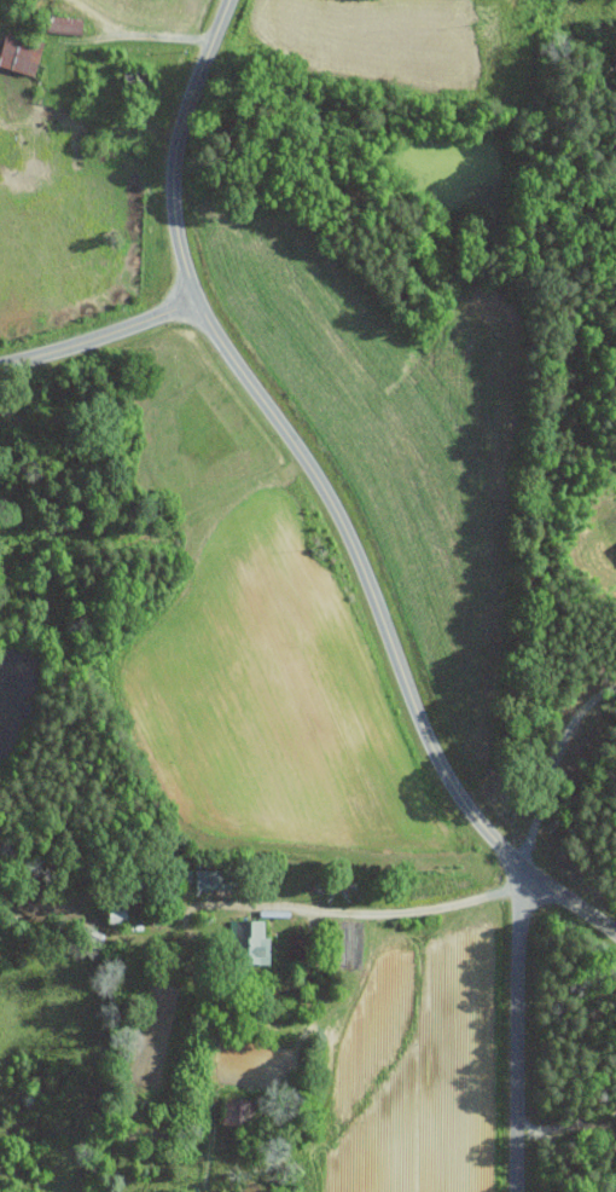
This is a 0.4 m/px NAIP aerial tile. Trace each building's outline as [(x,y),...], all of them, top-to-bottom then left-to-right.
[(1,66),(39,74),(45,41),(7,34),(1,66)] [(266,920),(235,920),(235,960),(272,960),(272,936),(266,936),(266,920)] [(257,1126),(258,1100),(228,1098),(227,1124),(257,1126)]
